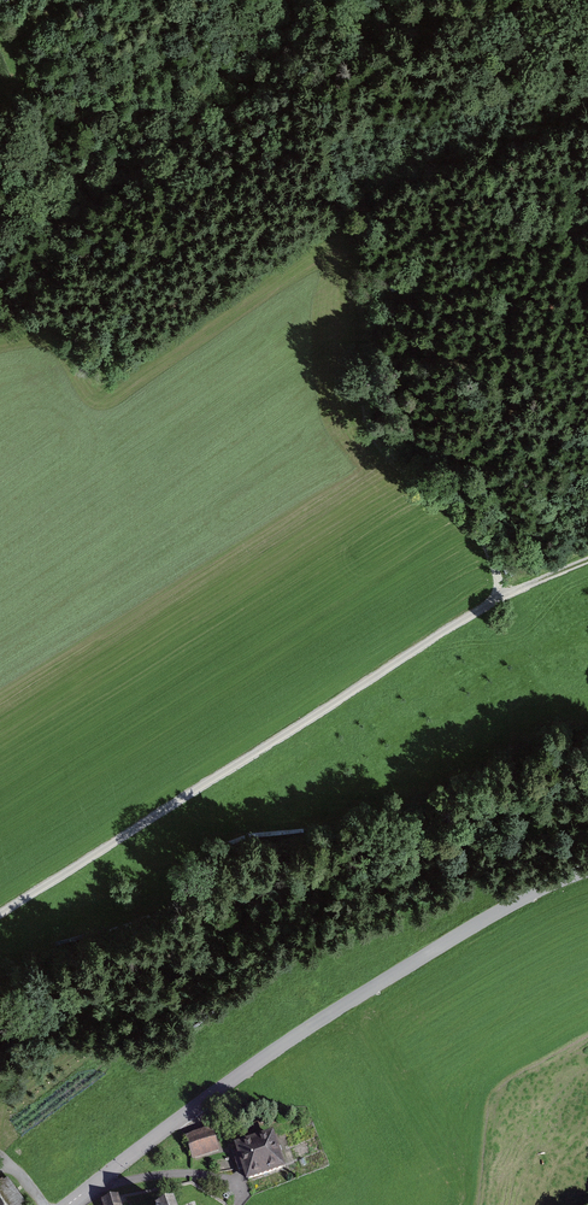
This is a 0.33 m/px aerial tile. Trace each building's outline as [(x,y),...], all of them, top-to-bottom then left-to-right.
[(185,1137),(192,1160),(220,1152),(213,1129),(185,1137)] [(234,1146),(246,1183),(286,1170),(274,1133),(234,1146)] [(284,1147),(287,1164),(295,1163),(292,1146),(284,1147)] [(4,1182),(0,1184),(0,1204),(18,1204),(4,1182)] [(102,1201),(103,1204),(122,1204),(119,1196),(102,1201)]
